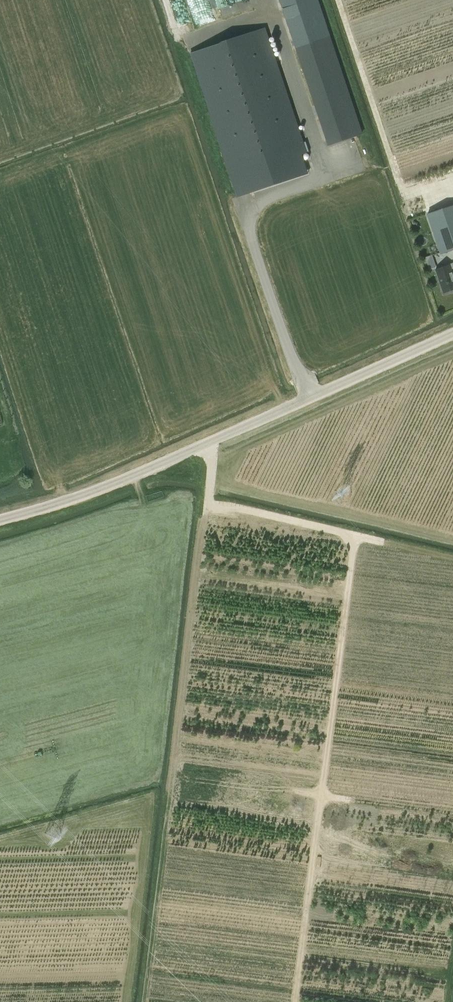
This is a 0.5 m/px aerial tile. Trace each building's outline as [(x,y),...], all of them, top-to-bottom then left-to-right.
[(260,30),(190,53),(238,197),(292,178),(296,177),(299,175),(301,172),(303,168),(304,165),(304,161),(301,154),(309,152),(306,141),(298,144),(260,30)] [(329,37),(297,48),(329,145),(362,134),(329,37)] [(428,214),(441,253),(452,249),(452,206),(428,214)] [(436,269),(444,293),(452,290),(452,263),(436,269)]
